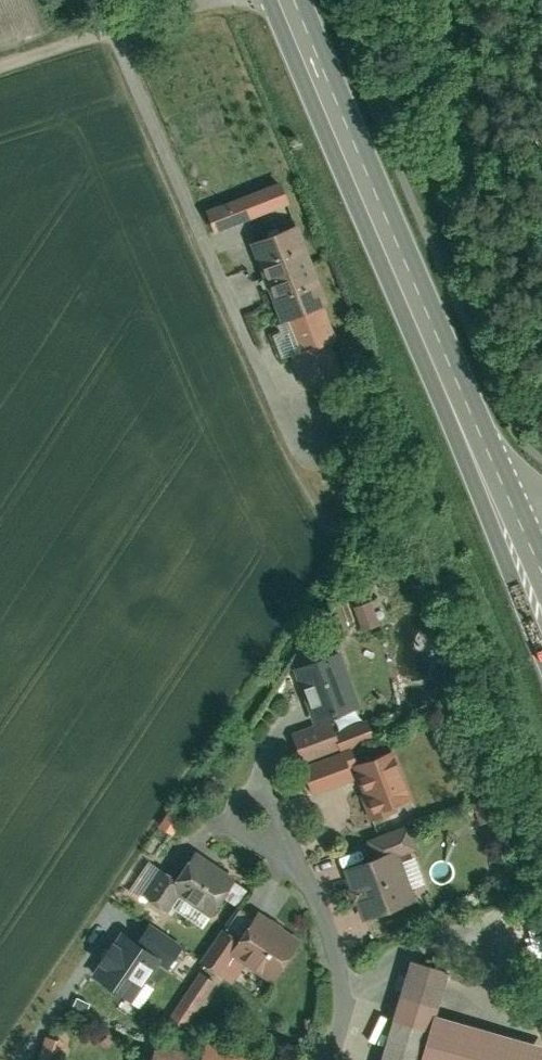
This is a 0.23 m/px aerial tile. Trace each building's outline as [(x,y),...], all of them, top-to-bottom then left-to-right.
[(283,183),(209,210),(216,231),(290,203),(283,183)] [(302,228),(256,244),(282,321),(292,318),(324,306),(329,305),(302,228)] [(324,306),(292,318),(304,349),(293,353),(307,387),(349,371),(324,306)] [(339,650),(294,666),(313,719),(357,704),(339,650)] [(332,719),(291,734),(301,761),(371,735),(365,720),(336,731),(332,719)] [(352,747),(305,763),(314,791),(356,777),(349,757),(355,755),(352,747)] [(395,749),(357,761),(365,788),(361,789),(370,817),(395,809),(392,800),(409,795),(395,749)] [(378,860),(400,852),(415,847),(410,830),(372,842),(378,860)] [(180,894),(214,917),(239,880),(196,851),(178,880),(180,894)] [(378,860),(347,871),(365,919),(417,900),(400,852),(378,860)] [(169,911),(180,894),(178,880),(163,871),(146,897),(169,911)] [(243,960),(275,980),(301,940),(261,914),(243,942),(235,955),(243,960)] [(150,924),(137,942),(161,959),(159,962),(168,968),(184,946),(150,924)] [(94,974),(131,1000),(159,962),(161,959),(137,942),(123,932),(94,974)] [(235,955),(243,942),(226,932),(206,964),(231,979),(243,960),(235,955)] [(447,971),(410,962),(394,1026),(423,1033),(430,1008),(437,1010),(447,971)] [(214,983),(200,975),(182,1004),(196,1013),(214,983)] [(430,1008),(423,1033),(416,1059),(541,1059),(541,1058),(541,1040),(437,1010),(430,1008)] [(394,1026),(386,1059),(416,1059),(423,1033),(394,1026)] [(46,1036),(38,1059),(60,1059),(66,1042),(46,1036)] [(108,1036),(101,1041),(106,1047),(113,1042),(108,1036)] [(204,1040),(198,1059),(269,1059),(204,1040)]
